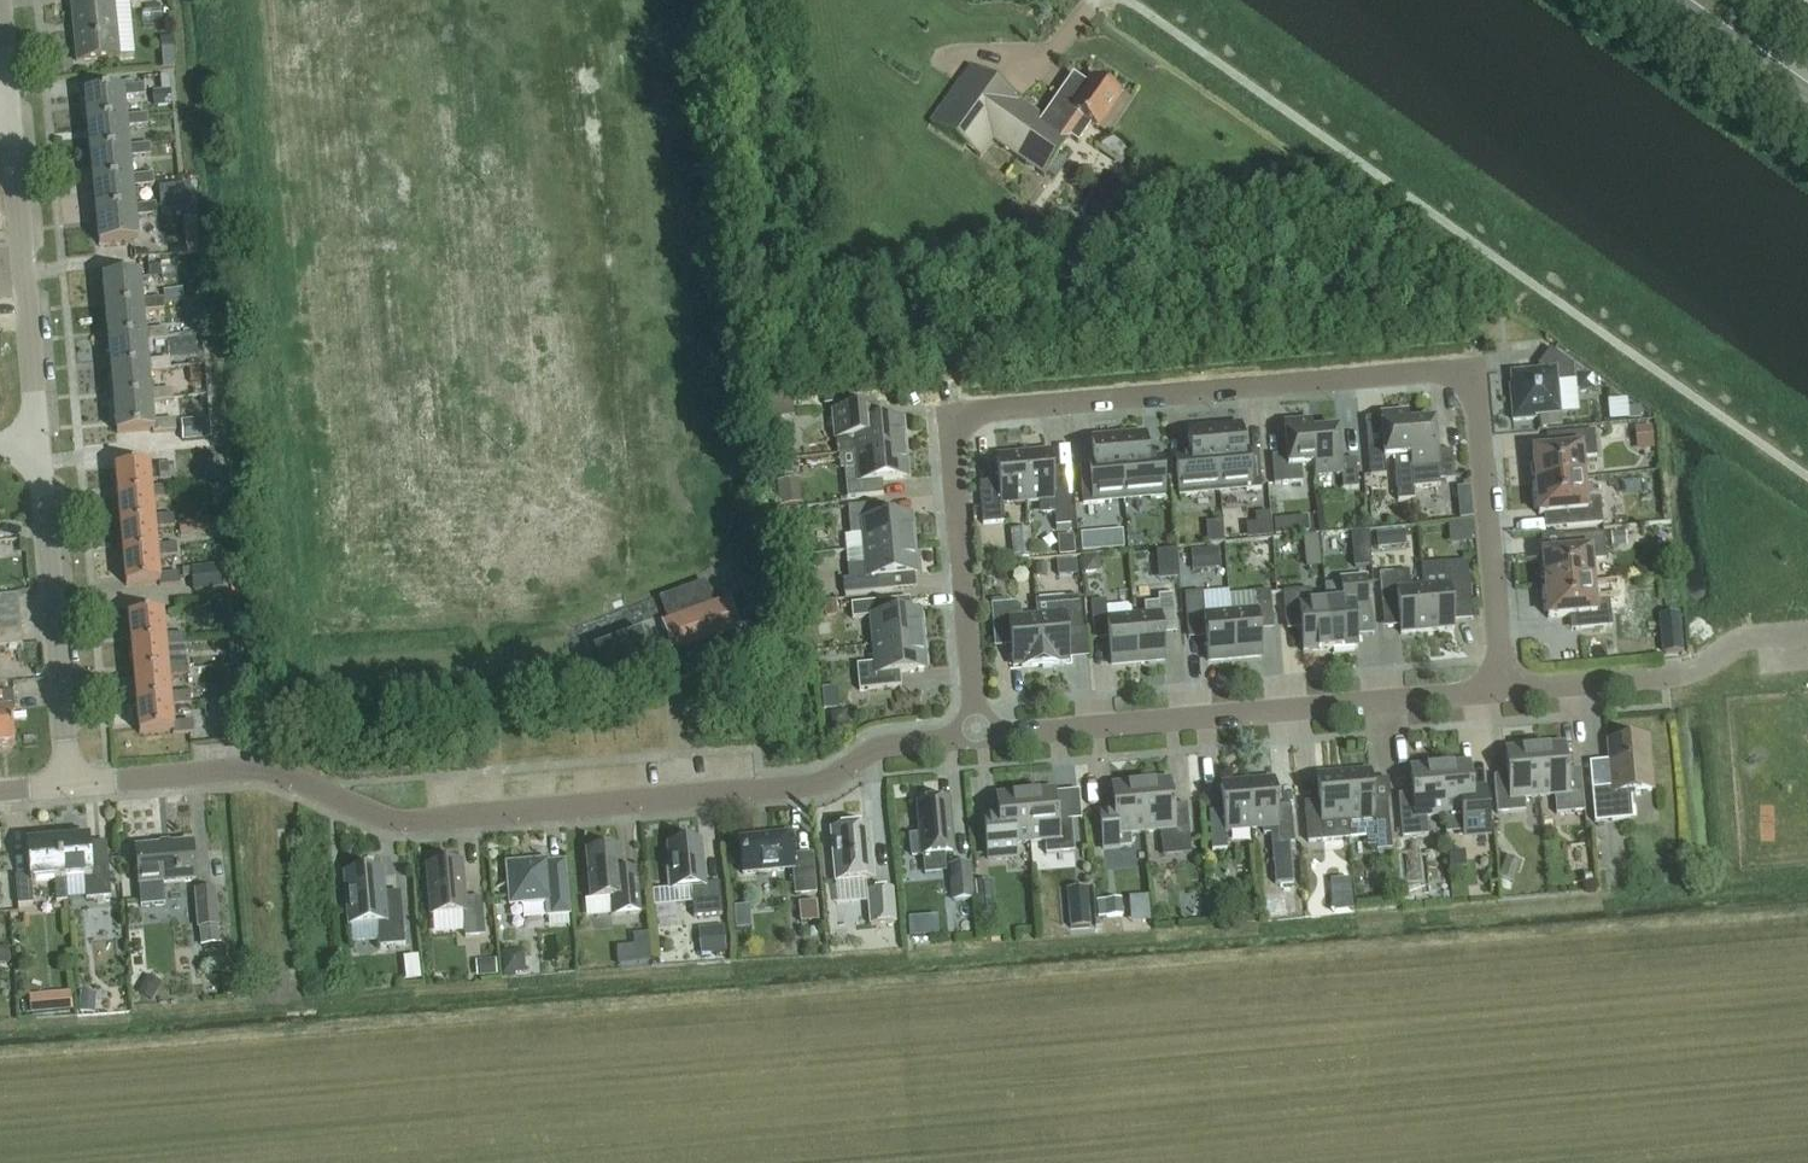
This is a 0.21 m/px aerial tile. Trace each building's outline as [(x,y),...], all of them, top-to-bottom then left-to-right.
[(71,3),(76,63),(121,59),(115,0),(117,0),(102,0),(71,3)] [(930,123),(981,159),(993,143),(1031,169),(1043,178),(1045,175),(1054,181),(1065,163),(1057,158),(1070,139),(1077,144),(1090,126),(1096,130),(1120,97),(1093,79),(1087,88),(1073,77),(1043,119),(970,67),(930,123)] [(122,92),(85,96),(87,126),(126,122),(126,118),(124,99),(145,97),(144,86),(121,88),(122,92)] [(126,122),(87,126),(90,156),(129,152),(129,148),(127,129),(148,128),(147,116),(126,118),(126,122)] [(129,152),(90,156),(93,185),(132,182),(132,178),(130,159),(151,157),(150,145),(129,148),(129,152)] [(132,182),(93,185),(96,215),(135,211),(135,207),(133,189),(154,187),(153,176),(132,178),(132,182)] [(190,185),(159,187),(161,208),(192,205),(190,185)] [(135,211),(96,215),(99,246),(138,242),(136,219),(157,217),(156,205),(135,207),(135,211)] [(197,218),(184,219),(185,236),(198,235),(197,218)] [(160,265),(149,267),(150,279),(161,277),(160,265)] [(139,277),(102,281),(105,313),(142,310),(143,314),(165,311),(164,303),(164,300),(142,302),(139,277)] [(184,289),(163,290),(164,300),(164,303),(185,301),(184,289)] [(207,302),(191,303),(192,319),(209,318),(207,302)] [(142,310),(105,313),(108,344),(145,340),(146,344),(168,342),(167,330),(144,332),(143,314),(142,310)] [(145,340),(108,344),(111,374),(148,370),(148,374),(170,372),(169,360),(147,362),(146,344),(145,340)] [(1514,399),(1511,400),(1513,421),(1535,419),(1535,416),(1540,416),(1541,428),(1562,426),(1560,414),(1557,382),(1574,380),(1573,365),(1550,348),(1538,365),(1539,371),(1511,373),(1514,399)] [(148,370),(111,374),(114,404),(151,401),(151,404),(173,402),(173,398),(178,397),(177,390),(150,393),(148,374),(148,370)] [(201,370),(188,370),(189,383),(202,382),(201,370)] [(1593,372),(1576,374),(1577,391),(1594,389),(1594,388),(1600,388),(1599,379),(1593,379),(1593,372)] [(777,392),(778,413),(803,412),(802,391),(777,392)] [(838,405),(837,393),(821,395),(822,406),(838,405)] [(151,401),(114,404),(117,435),(152,431),(153,435),(176,433),(175,421),(153,423),(151,404),(151,401)] [(1640,407),(1628,409),(1628,419),(1641,418),(1640,407)] [(878,423),(876,409),(834,413),(838,456),(906,449),(903,421),(878,423)] [(1383,446),(1368,447),(1371,476),(1386,475),(1385,459),(1395,458),(1399,502),(1414,501),(1413,489),(1411,469),(1410,457),(1411,457),(1408,424),(1409,424),(1408,412),(1380,414),(1383,446)] [(182,423),(183,442),(211,440),(209,421),(182,423)] [(1312,433),(1313,433),(1312,421),(1284,423),(1287,455),(1272,456),(1275,485),(1303,482),(1301,466),(1314,465),(1315,465),(1312,433)] [(1409,424),(1408,424),(1411,457),(1410,457),(1411,469),(1413,489),(1441,487),(1440,481),(1455,479),(1453,450),(1438,452),(1435,422),(1409,424)] [(1635,427),(1638,451),(1655,449),(1652,426),(1635,427)] [(1242,427),(1215,429),(1219,474),(1246,472),(1248,491),(1262,490),(1260,462),(1245,464),(1244,453),(1242,427)] [(1192,468),(1177,469),(1179,497),(1194,496),(1221,493),(1219,474),(1215,429),(1189,432),(1192,468)] [(1314,465),(1315,477),(1342,475),(1344,489),(1359,488),(1356,459),(1341,460),(1339,430),(1313,433),(1312,433),(1315,465),(1314,465)] [(1536,483),(1584,478),(1582,458),(1597,456),(1594,430),(1558,434),(1560,448),(1533,451),(1536,483)] [(1148,458),(1146,435),(1119,438),(1124,496),(1151,493),(1152,500),(1167,498),(1162,456),(1148,458)] [(1084,505),(1112,503),(1111,497),(1124,496),(1119,438),(1093,440),(1095,464),(1080,466),(1084,505)] [(906,449),(857,454),(858,470),(845,471),(848,499),(884,496),(883,481),(908,479),(906,449)] [(1024,456),(1028,501),(1040,500),(1041,516),(1056,514),(1057,527),(1072,526),(1068,479),(1053,480),(1051,454),(1024,456)] [(1003,503),(1028,501),(1024,456),(997,459),(1000,483),(997,484),(994,487),(994,489),(981,491),(984,525),(1005,523),(1003,503)] [(220,466),(205,468),(207,486),(222,485),(220,466)] [(149,467),(116,470),(118,501),(152,498),(152,501),(172,499),(171,488),(151,490),(149,467)] [(1567,527),(1603,524),(1600,498),(1586,499),(1584,478),(1536,483),(1539,515),(1566,513),(1567,527)] [(778,506),(800,503),(796,479),(775,482),(778,506)] [(152,498),(118,501),(121,529),(154,526),(155,530),(174,528),(173,517),(154,518),(152,501),(152,498)] [(1465,502),(1453,503),(1454,518),(1466,517),(1465,502)] [(880,505),(849,508),(851,536),(865,535),(866,550),(915,546),(912,516),(887,519),(881,519),(880,505)] [(1295,519),(1274,522),(1275,526),(1276,536),(1296,534),(1295,519)] [(218,521),(180,524),(181,534),(219,531),(218,521)] [(154,526),(121,529),(124,559),(157,556),(157,559),(177,557),(176,545),(156,547),(155,530),(154,526)] [(1032,559),(1030,530),(1013,531),(1016,560),(1032,559)] [(1123,531),(1081,534),(1083,551),(1124,548),(1123,531)] [(1625,531),(1611,533),(1613,547),(1627,546),(1625,531)] [(1368,533),(1351,535),(1352,545),(1369,544),(1368,533)] [(1391,533),(1377,535),(1378,549),(1392,548),(1391,533)] [(1546,586),(1594,581),(1592,560),(1606,559),(1604,533),(1568,536),(1569,551),(1543,553),(1546,586)] [(1319,536),(1307,537),(1308,549),(1320,548),(1319,536)] [(1270,540),(1253,541),(1255,558),(1271,557),(1270,540)] [(850,580),(844,581),(845,596),(893,591),(892,577),(917,575),(915,546),(866,550),(847,552),(848,567),(850,580)] [(1219,549),(1205,551),(1207,571),(1221,570),(1219,549)] [(157,556),(124,559),(126,588),(158,585),(159,588),(179,586),(178,575),(159,577),(157,559),(157,556)] [(816,586),(816,557),(797,557),(798,586),(816,586)] [(1096,557),(1083,558),(1085,574),(1098,573),(1096,557)] [(1428,631),(1455,629),(1452,596),(1471,595),(1468,561),(1437,564),(1437,568),(1423,569),(1424,586),(1428,631)] [(226,566),(196,568),(198,591),(228,589),(226,566)] [(1037,578),(1047,577),(1047,575),(1046,575),(1045,566),(1036,567),(1037,578)] [(1424,586),(1411,587),(1409,571),(1380,574),(1383,603),(1399,602),(1402,634),(1428,631),(1424,586)] [(1331,650),(1359,648),(1355,615),(1370,613),(1367,577),(1342,579),(1342,587),(1326,588),(1328,604),(1331,650)] [(1575,615),(1576,630),(1612,626),(1610,600),(1596,602),(1594,581),(1546,586),(1549,618),(1575,615)] [(1331,650),(1328,604),(1313,605),(1311,590),(1284,592),(1287,621),(1301,620),(1304,652),(1331,650)] [(1204,593),(1186,595),(1189,630),(1206,628),(1209,661),(1236,659),(1232,614),(1230,595),(1229,591),(1204,594),(1204,593)] [(1258,612),(1232,614),(1236,659),(1262,656),(1260,631),(1257,602),(1272,601),(1271,591),(1256,592),(1256,594),(1258,612)] [(745,593),(729,599),(741,629),(747,645),(753,642),(762,639),(756,623),(745,593)] [(1162,624),(1176,623),(1174,595),(1159,596),(1160,603),(1144,605),(1145,617),(1135,618),(1139,663),(1165,660),(1162,624)] [(19,609),(18,596),(0,597),(0,610),(19,609)] [(1064,599),(1036,602),(1038,619),(1042,667),(1062,665),(1061,662),(1070,661),(1067,633),(1084,631),(1081,598),(1064,599)] [(663,626),(661,626),(663,632),(665,631),(673,654),(686,649),(691,663),(728,649),(723,635),(741,629),(729,599),(713,605),(667,622),(662,624),(663,626)] [(875,647),(924,642),(921,612),(895,615),(894,601),(852,605),(853,620),(872,618),(875,647)] [(1139,663),(1135,618),(1133,618),(1132,609),(1127,606),(1107,608),(1106,601),(1091,602),(1094,630),(1109,629),(1111,665),(1139,663)] [(1008,604),(992,606),(995,639),(1011,638),(1014,666),(1023,665),(1023,668),(1042,667),(1038,619),(1022,620),(1021,608),(1016,604),(1009,604),(1008,604)] [(20,621),(19,609),(0,610),(0,623),(20,621)] [(163,615),(129,618),(132,649),(165,647),(166,650),(185,648),(184,636),(165,638),(163,615)] [(21,634),(20,621),(0,623),(0,636),(21,634)] [(592,650),(603,678),(651,661),(640,633),(592,650)] [(0,636),(0,648),(23,646),(21,634),(0,636)] [(1680,634),(1660,636),(1662,656),(1682,654),(1680,634)] [(924,642),(875,647),(877,664),(858,665),(860,691),(902,687),(901,673),(926,671),(924,642)] [(165,647),(132,649),(134,678),(168,675),(168,678),(188,676),(187,665),(167,667),(166,650),(165,647)] [(168,675),(134,678),(137,707),(171,704),(171,707),(191,705),(190,694),(170,696),(168,678),(168,675)] [(15,747),(12,715),(16,714),(14,692),(2,694),(3,714),(0,715),(0,748),(15,747)] [(171,704),(137,707),(139,736),(172,733),(172,736),(193,735),(192,723),(172,725),(171,707),(171,704)] [(848,711),(831,713),(833,730),(850,728),(848,711)] [(1632,792),(1652,790),(1648,737),(1610,741),(1614,787),(1593,789),(1596,822),(1634,818),(1632,792)] [(1557,813),(1586,811),(1582,768),(1567,769),(1565,744),(1536,747),(1540,796),(1556,794),(1557,813)] [(1525,797),(1540,796),(1536,747),(1507,750),(1509,775),(1495,776),(1498,813),(1527,810),(1525,797)] [(1472,788),(1470,763),(1441,766),(1445,814),(1446,829),(1464,827),(1465,835),(1484,833),(1491,833),(1486,787),(1472,788)] [(1428,816),(1445,814),(1441,766),(1412,768),(1414,793),(1400,795),(1404,837),(1429,835),(1428,816)] [(1371,772),(1345,775),(1349,819),(1351,840),(1367,838),(1368,848),(1378,847),(1378,851),(1393,849),(1389,803),(1374,805),(1371,772)] [(1321,810),(1307,811),(1310,842),(1325,841),(1323,822),(1349,819),(1345,775),(1318,777),(1320,802),(1321,810)] [(1142,783),(1147,832),(1176,830),(1177,843),(1191,841),(1188,805),(1174,806),(1172,781),(1142,783)] [(1296,843),(1293,812),(1278,814),(1275,781),(1248,783),(1253,828),(1265,826),(1266,833),(1273,833),(1277,884),(1294,882),(1291,844),(1296,843)] [(1132,834),(1147,832),(1142,783),(1113,786),(1116,811),(1101,812),(1105,849),(1133,847),(1132,834)] [(1227,830),(1253,828),(1248,783),(1222,786),(1225,818),(1211,820),(1214,851),(1229,849),(1227,830)] [(1058,816),(1056,791),(1027,794),(1031,843),(1046,841),(1047,855),(1076,852),(1072,815),(1058,816)] [(1016,844),(1031,843),(1027,794),(998,796),(1000,822),(986,823),(989,860),(1017,857),(1016,844)] [(918,804),(923,857),(955,854),(950,801),(918,804)] [(832,831),(830,831),(835,884),(837,883),(865,881),(868,881),(875,880),(871,827),(832,831)] [(794,857),(792,834),(741,839),(744,875),(794,871),(797,897),(818,895),(814,855),(794,857)] [(88,896),(112,894),(110,865),(93,866),(90,835),(59,837),(63,877),(69,877),(86,875),(88,896)] [(71,898),(69,877),(63,877),(59,837),(30,840),(33,873),(19,874),(21,901),(34,900),(33,879),(56,878),(58,899),(71,898)] [(140,881),(196,875),(192,839),(136,845),(140,881)] [(702,843),(670,846),(672,870),(668,870),(670,891),(693,889),(695,918),(724,916),(721,884),(706,886),(702,843)] [(588,853),(591,890),(592,902),(612,900),(614,917),(641,914),(638,881),(623,883),(620,850),(588,853)] [(1523,864),(1507,858),(1500,879),(1516,884),(1523,864)] [(549,862),(508,865),(511,907),(523,906),(548,904),(549,917),(549,918),(569,916),(571,916),(566,863),(549,865),(549,862)] [(971,864),(948,866),(951,902),(974,900),(971,864)] [(464,865),(428,868),(432,917),(465,914),(466,932),(467,939),(486,937),(483,900),(467,901),(464,865)] [(346,875),(350,927),(379,925),(381,948),(407,946),(404,913),(388,915),(384,872),(346,875)] [(990,881),(977,883),(979,900),(992,899),(990,881)] [(1088,888),(1068,889),(1070,908),(1090,906),(1088,888)] [(1351,888),(1336,890),(1337,898),(1339,914),(1353,913),(1351,888)] [(869,891),(866,892),(867,902),(870,927),(872,927),(896,924),(893,889),(869,891)] [(202,948),(220,947),(216,890),(195,891),(198,930),(200,930),(202,948)] [(1100,902),(1101,918),(1123,917),(1122,900),(1100,902)] [(818,902),(799,904),(801,924),(820,922),(818,902)] [(963,905),(965,927),(985,925),(984,904),(963,905)] [(724,927),(699,929),(701,956),(727,954),(724,927)] [(640,952),(622,953),(623,966),(651,963),(648,934),(638,935),(640,952)] [(0,949),(0,964),(11,963),(10,948),(0,949)] [(495,961),(476,963),(477,979),(497,977),(495,961)] [(148,976),(139,994),(153,1001),(163,983),(148,976)] [(81,993),(79,1012),(96,1014),(97,994),(81,993)] [(50,994),(30,996),(31,1015),(52,1013),(50,994)]
